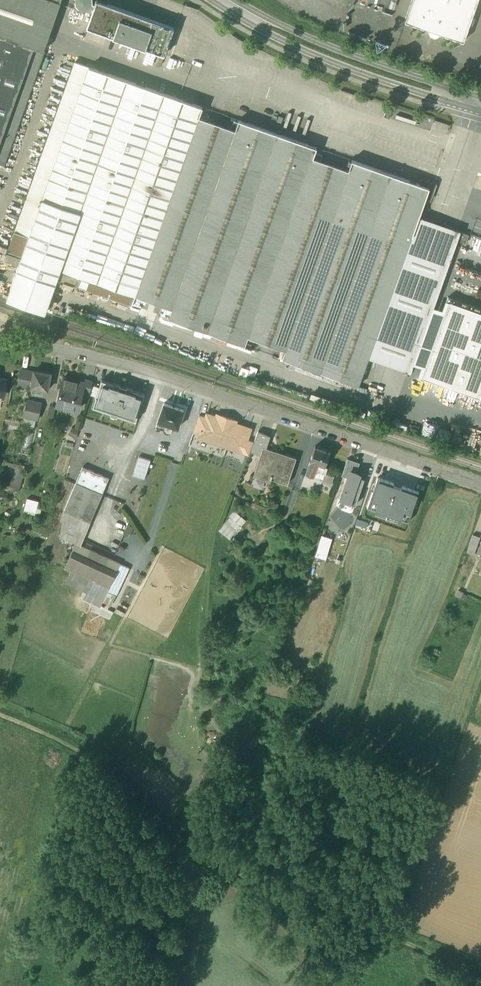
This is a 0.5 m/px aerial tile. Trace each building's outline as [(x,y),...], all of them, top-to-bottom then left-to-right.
[(55,0),(0,0),(0,35),(44,51),(61,2),(55,0)] [(71,8),(83,12),(87,11),(92,13),(94,6),(94,5),(93,4),(93,3),(93,0),(74,0),(71,8)] [(98,0),(96,0),(94,5),(94,6),(92,13),(93,13),(93,14),(101,17),(96,31),(118,39),(119,40),(129,44),(131,43),(164,55),(174,27),(98,0)] [(405,21),(429,30),(439,33),(463,41),(478,0),(412,0),(405,21)] [(0,35),(0,164),(4,165),(45,51),(44,51),(0,35)] [(75,62),(4,260),(18,265),(89,67),(75,62)] [(179,99),(89,67),(18,265),(57,279),(132,305),(135,296),(199,117),(202,107),(179,99)] [(235,129),(199,117),(135,296),(172,309),(235,129)] [(317,147),(238,120),(235,129),(172,309),(169,318),(245,345),(248,336),(313,157),(317,147)] [(313,157),(248,336),(285,349),(333,214),(348,170),(313,157)] [(419,184),(352,160),(348,170),(333,214),(410,242),(419,216),(426,197),(428,198),(431,197),(434,187),(433,184),(421,180),(419,184)] [(410,242),(333,214),(285,349),(282,359),(359,386),(369,358),(410,242)] [(410,242),(369,358),(407,371),(457,230),(419,216),(410,242)] [(57,279),(18,265),(10,290),(7,300),(45,313),(48,303),(57,279)] [(449,301),(422,377),(480,397),(480,394),(480,312),(449,301)] [(34,371),(21,369),(18,384),(31,387),(34,371)] [(51,373),(34,370),(34,371),(31,387),(48,390),(51,373)] [(78,381),(63,377),(56,404),(67,407),(68,403),(79,406),(82,394),(84,384),(84,383),(78,382),(78,381)] [(147,393),(103,378),(93,407),(137,421),(147,393)] [(92,381),(85,379),(84,383),(84,384),(82,394),(88,396),(92,381)] [(31,401),(28,400),(24,415),(36,418),(41,403),(31,401)] [(183,410),(164,403),(158,420),(155,429),(156,429),(158,429),(158,428),(163,429),(163,431),(163,433),(165,434),(166,435),(168,435),(170,435),(171,433),(174,426),(178,427),(183,410)] [(221,419),(207,414),(200,434),(199,437),(212,442),(213,440),(228,445),(228,444),(243,449),(246,439),(247,439),(250,429),(235,424),(236,421),(222,416),(221,419)] [(36,418),(24,415),(23,422),(34,425),(36,418)] [(206,417),(199,415),(193,432),(200,434),(206,417)] [(158,420),(152,418),(147,431),(154,434),(156,429),(155,429),(158,420)] [(254,442),(250,451),(260,455),(263,446),(266,447),(270,435),(258,431),(254,442)] [(247,439),(246,439),(243,449),(242,452),(249,454),(250,451),(254,442),(247,439)] [(266,447),(263,446),(260,455),(253,476),(270,481),(271,479),(287,484),(296,458),(266,447)] [(330,451),(315,446),(306,473),(314,476),(316,470),(323,472),(330,451)] [(150,460),(139,456),(133,475),(144,479),(150,460)] [(360,463),(348,458),(345,466),(355,470),(357,470),(360,463)] [(25,464),(5,461),(2,483),(22,486),(25,464)] [(355,470),(345,466),(342,475),(348,478),(350,471),(354,472),(355,470)] [(76,482),(102,493),(109,478),(82,467),(76,482)] [(316,470),(314,476),(322,479),(321,483),(330,486),(334,476),(323,472),(316,470)] [(354,472),(350,471),(348,478),(341,499),(348,501),(348,502),(355,505),(364,478),(359,476),(359,474),(354,472)] [(367,507),(409,521),(419,492),(377,478),(367,507)] [(102,493),(76,482),(64,510),(60,536),(75,543),(76,543),(80,545),(102,493)] [(39,502),(27,499),(24,510),(41,515),(42,509),(37,507),(39,502)] [(231,539),(246,520),(235,511),(220,530),(231,539)] [(316,556),(328,559),(333,537),(322,534),(316,556)] [(480,536),(473,534),(467,551),(474,554),(480,536)] [(75,543),(64,567),(92,581),(87,593),(103,600),(107,591),(116,595),(129,568),(80,545),(76,543),(75,543)] [(92,581),(64,567),(59,579),(87,593),(92,581)]
